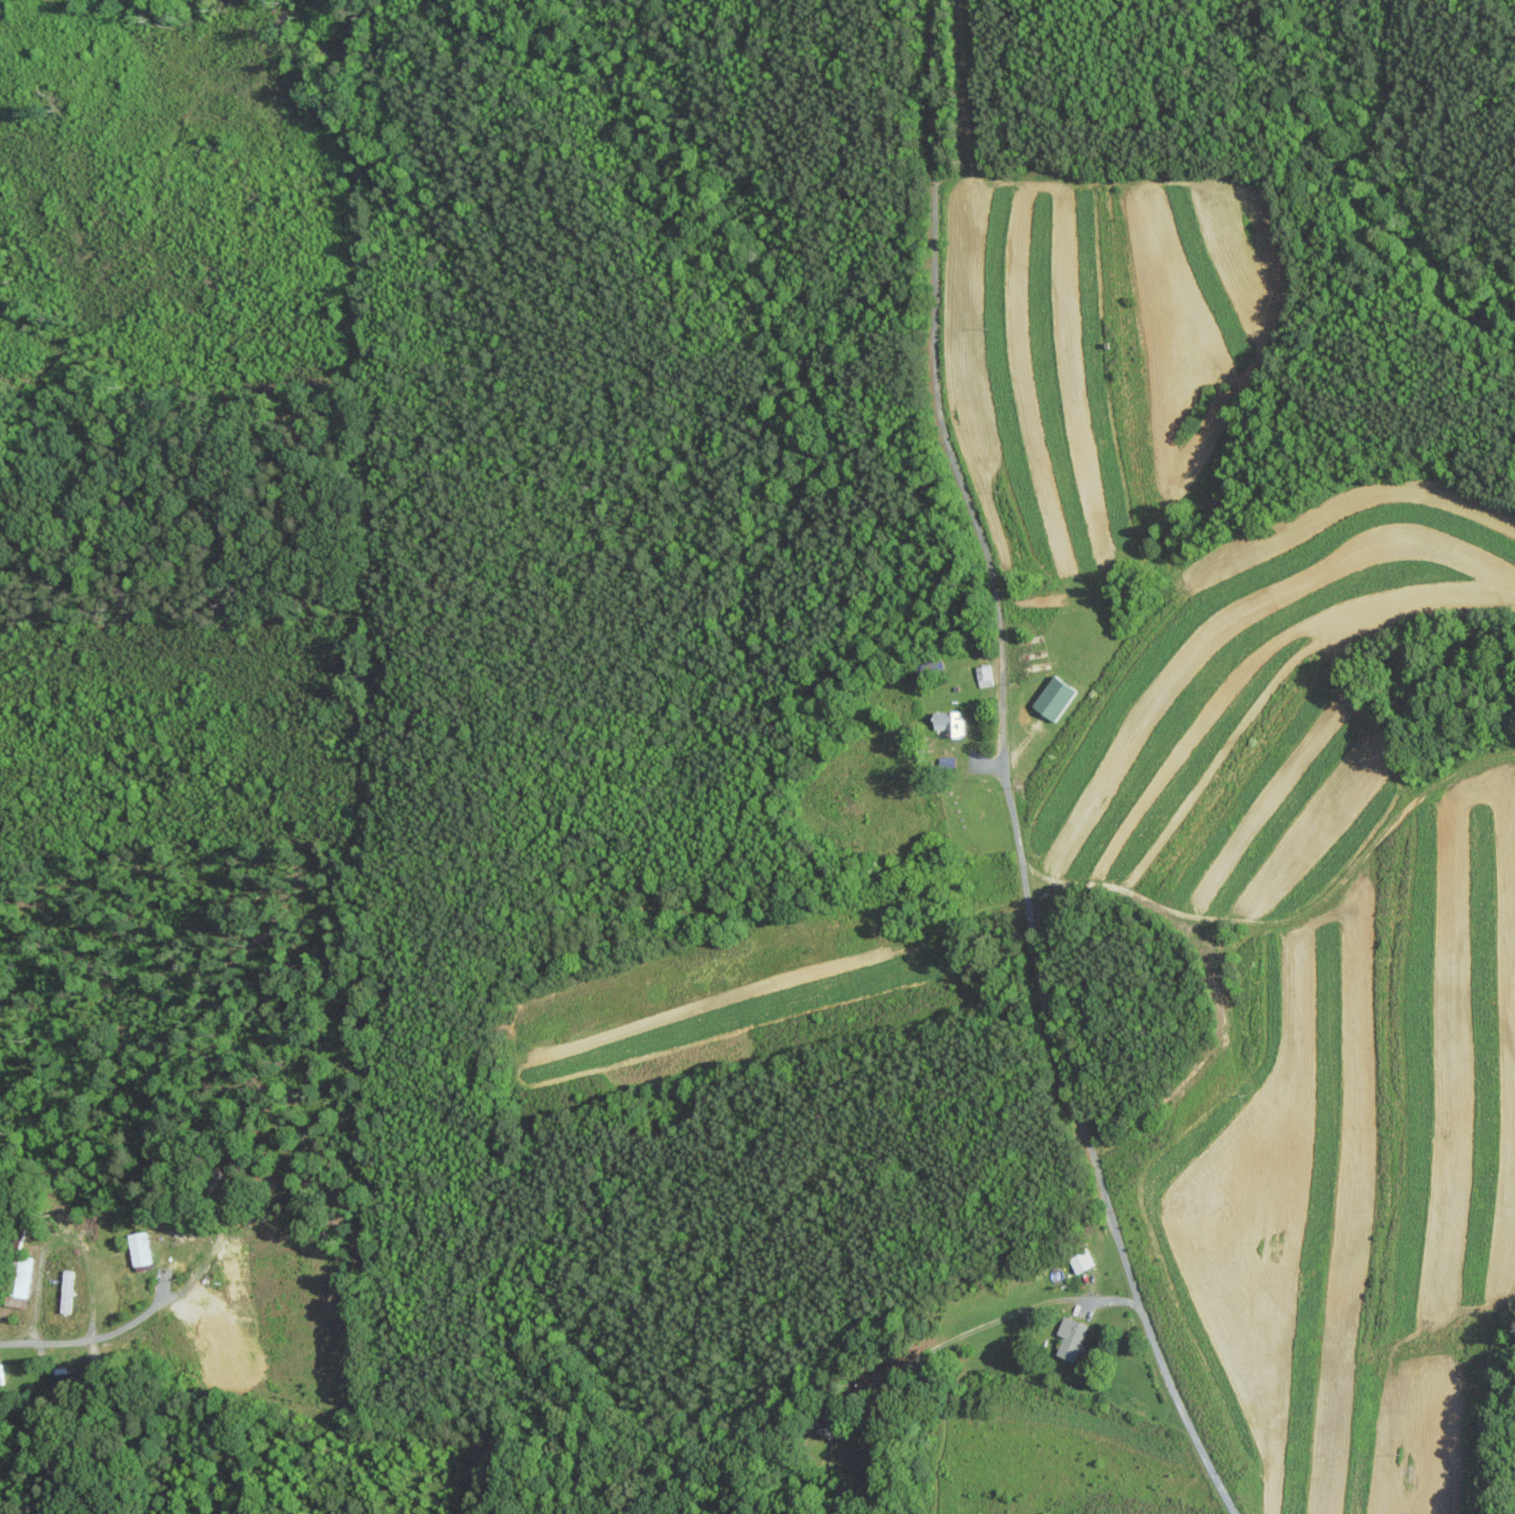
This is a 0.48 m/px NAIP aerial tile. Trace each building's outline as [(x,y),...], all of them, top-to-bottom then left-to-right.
[(993,685),(992,665),(978,665),(979,686),(993,685)] [(1078,689),(1055,675),(1035,707),(1057,721),(1078,689)] [(936,730),(950,729),(950,737),(964,736),(964,711),(936,712),(936,730)] [(135,1267),(152,1264),(146,1231),(128,1234),(135,1267)] [(1077,1274),(1095,1265),(1088,1251),(1070,1259),(1077,1274)] [(5,1305),(26,1308),(33,1259),(21,1257),(15,1295),(7,1294),(5,1305)] [(1057,1354),(1075,1361),(1089,1325),(1065,1316),(1058,1334),(1064,1336),(1057,1354)]
